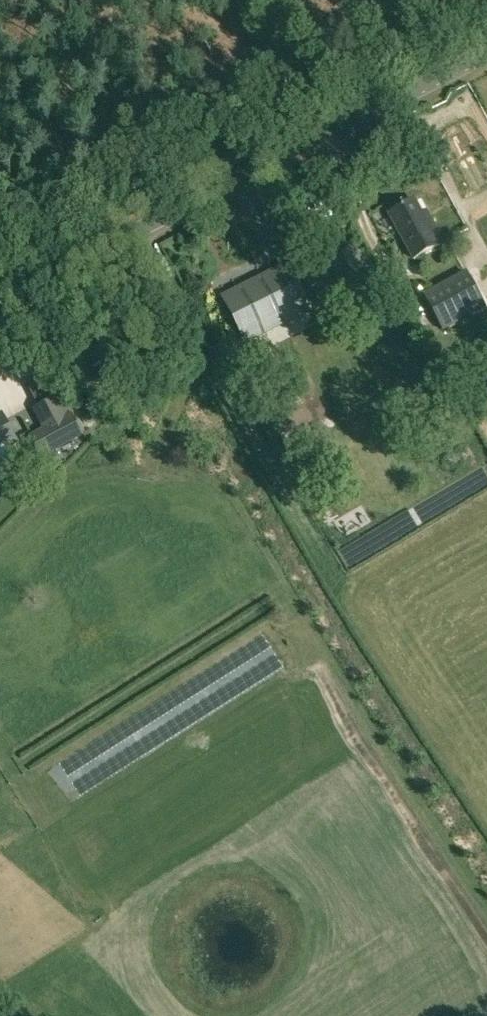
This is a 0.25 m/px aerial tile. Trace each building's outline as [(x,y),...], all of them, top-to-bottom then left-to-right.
[(443,243),(430,219),(425,221),(414,200),(389,214),(414,259),(439,246),(439,245),(443,243)] [(381,300),(354,247),(329,261),(356,312),(381,300)] [(288,264),(222,298),(246,344),(312,311),(288,264)] [(466,319),(486,308),(486,306),(469,273),(424,295),(443,331),(466,319)] [(186,348),(182,342),(174,346),(178,352),(186,348)] [(76,436),(56,398),(33,409),(44,430),(28,439),(37,457),(54,448),(76,436)] [(1,415),(0,416),(0,451),(16,443),(1,415)]
